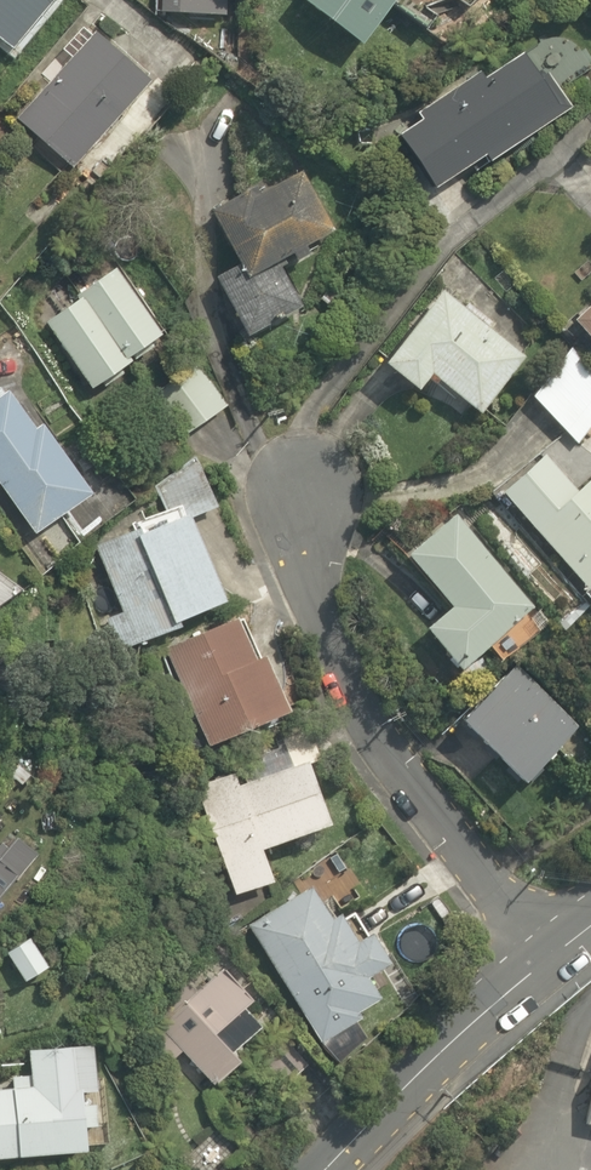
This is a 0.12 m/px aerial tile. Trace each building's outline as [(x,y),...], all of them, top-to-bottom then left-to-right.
[(208,20),(210,0),(141,0),(140,13),(208,20)] [(339,47),(375,1),(412,30),(435,0),(279,0),(339,47)] [(10,15),(0,23),(0,49),(23,31),(10,15)] [(135,78),(81,32),(6,121),(60,166),(135,78)] [(415,117),(387,134),(420,187),(473,152),(479,162),(556,113),(510,41),(408,106),(415,117)] [(278,265),(297,255),(292,243),(321,228),(290,170),(241,195),(237,188),(199,208),(230,268),(204,281),(233,336),(290,306),(264,258),(272,254),(278,265)] [(108,263),(67,292),(70,296),(34,321),(78,384),(155,331),(108,263)] [(555,322),(590,359),(590,287),(555,322)] [(428,290),(370,366),(406,393),(418,377),(468,414),(513,355),(428,290)] [(561,351),(517,397),(583,459),(590,451),(590,379),(561,351)] [(207,416),(181,382),(154,402),(180,437),(207,416)] [(22,532),(78,494),(30,423),(21,430),(0,399),(0,500),(22,532)] [(164,508),(125,522),(76,566),(106,648),(174,622),(171,615),(210,601),(179,520),(219,505),(201,458),(152,476),(164,508)] [(571,493),(562,483),(514,528),(590,612),(590,475),(571,493)] [(400,631),(436,670),(527,605),(442,510),(390,557),(432,603),(400,631)] [(267,713),(230,618),(155,647),(192,742),(267,713)] [(567,729),(515,661),(444,716),(496,784),(567,729)] [(311,829),(292,764),(228,783),(224,770),(193,780),(226,892),(257,882),(247,848),(311,829)] [(23,845),(0,829),(0,877),(23,845)] [(327,922),(309,889),(245,923),(306,1040),(349,1018),(346,1012),(368,1000),(356,979),(376,968),(347,912),(327,922)] [(28,937),(0,952),(0,962),(11,982),(43,964),(28,937)] [(244,995),(207,961),(146,1026),(154,1033),(146,1042),(170,1064),(178,1055),(204,1079),(252,1026),(232,1007),(244,995)] [(81,1102),(68,1103),(67,1093),(84,1092),(80,1043),(22,1048),(24,1074),(7,1076),(8,1085),(0,1085),(0,1156),(72,1150),(70,1126),(83,1125),(81,1102)]
